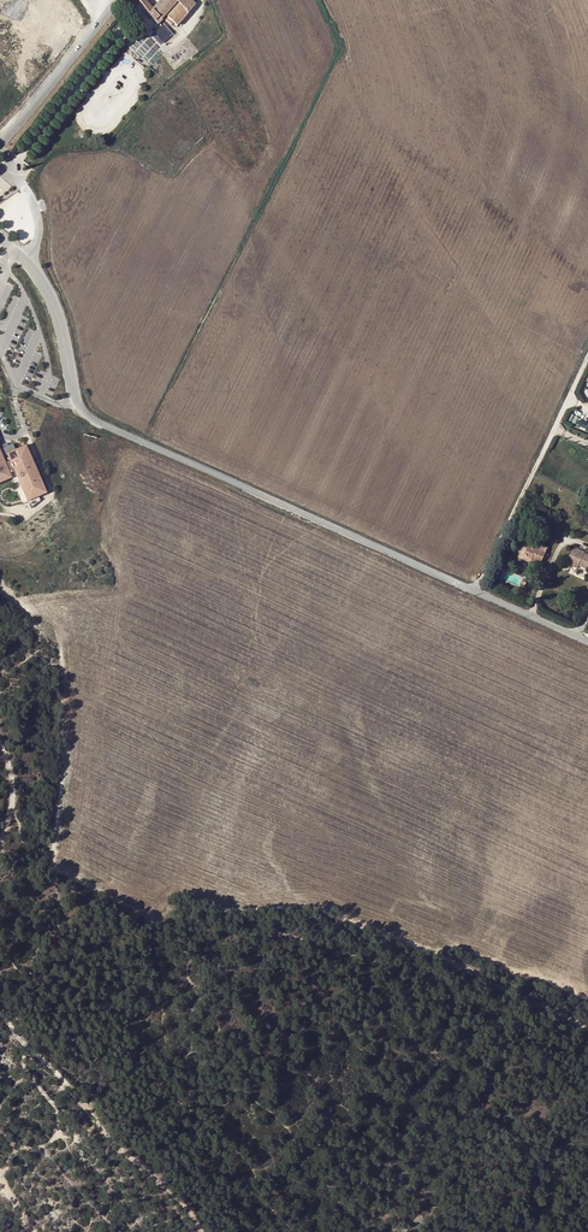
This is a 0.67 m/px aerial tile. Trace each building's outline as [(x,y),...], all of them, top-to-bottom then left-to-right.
[(139,3),(149,14),(153,10),(151,7),(144,1),(144,0),(143,0),(139,3)] [(156,6),(153,10),(149,14),(157,24),(176,2),(179,4),(167,17),(176,27),(178,24),(185,16),(187,13),(190,10),(194,6),(195,6),(190,0),(161,0),(156,6)] [(202,13),(194,6),(190,10),(187,13),(185,16),(178,24),(186,30),(202,13)] [(12,478),(10,474),(15,472),(26,498),(27,498),(28,501),(38,497),(46,494),(45,490),(26,445),(15,450),(13,445),(0,450),(0,483),(12,478)] [(38,497),(28,501),(31,508),(40,501),(38,497)] [(526,514),(522,512),(514,529),(519,531),(526,514)] [(538,544),(536,549),(535,550),(532,549),(524,545),(518,558),(530,564),(531,562),(540,566),(548,548),(538,544)] [(582,552),(573,548),(566,564),(575,568),(576,565),(578,566),(587,570),(587,556),(583,554),(581,553),(582,552)]
